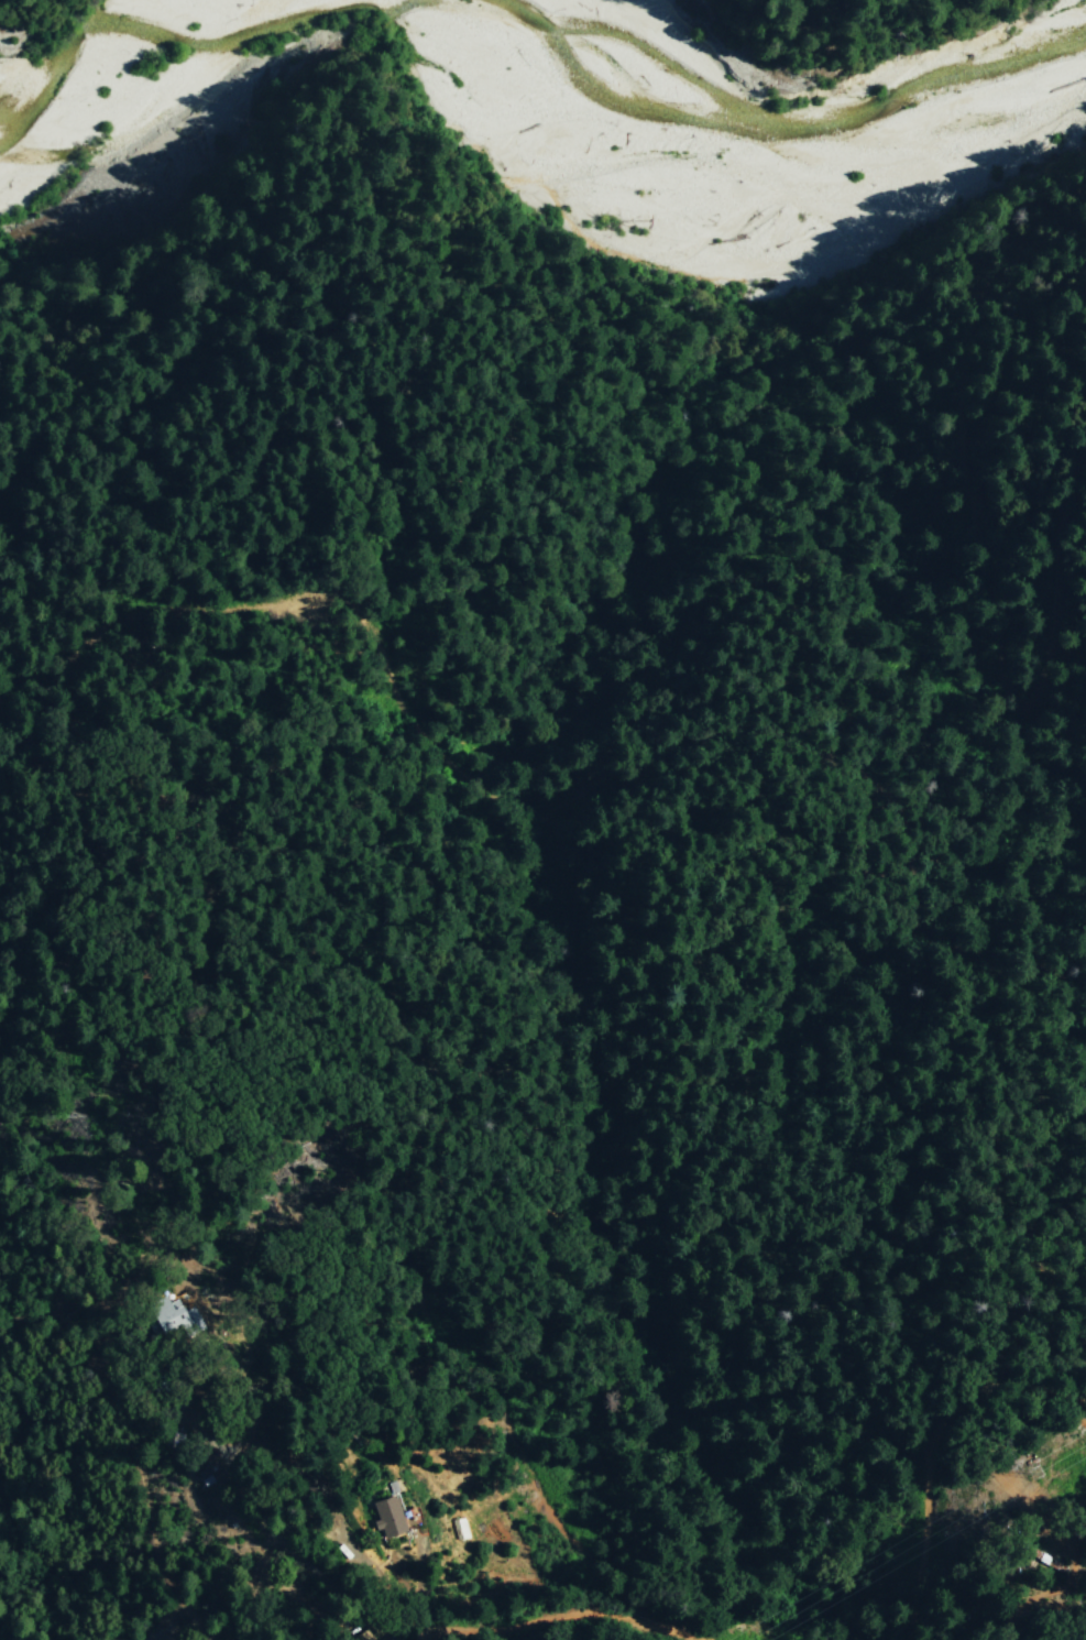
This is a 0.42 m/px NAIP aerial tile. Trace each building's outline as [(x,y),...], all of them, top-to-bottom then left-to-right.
[(173,1331),(187,1322),(190,1327),(202,1320),(185,1293),(160,1309),(173,1331)] [(376,1530),(383,1529),(385,1537),(406,1534),(398,1496),(374,1500),(378,1520),(375,1521),(376,1530)] [(423,1524),(418,1506),(402,1510),(406,1528),(423,1524)]
